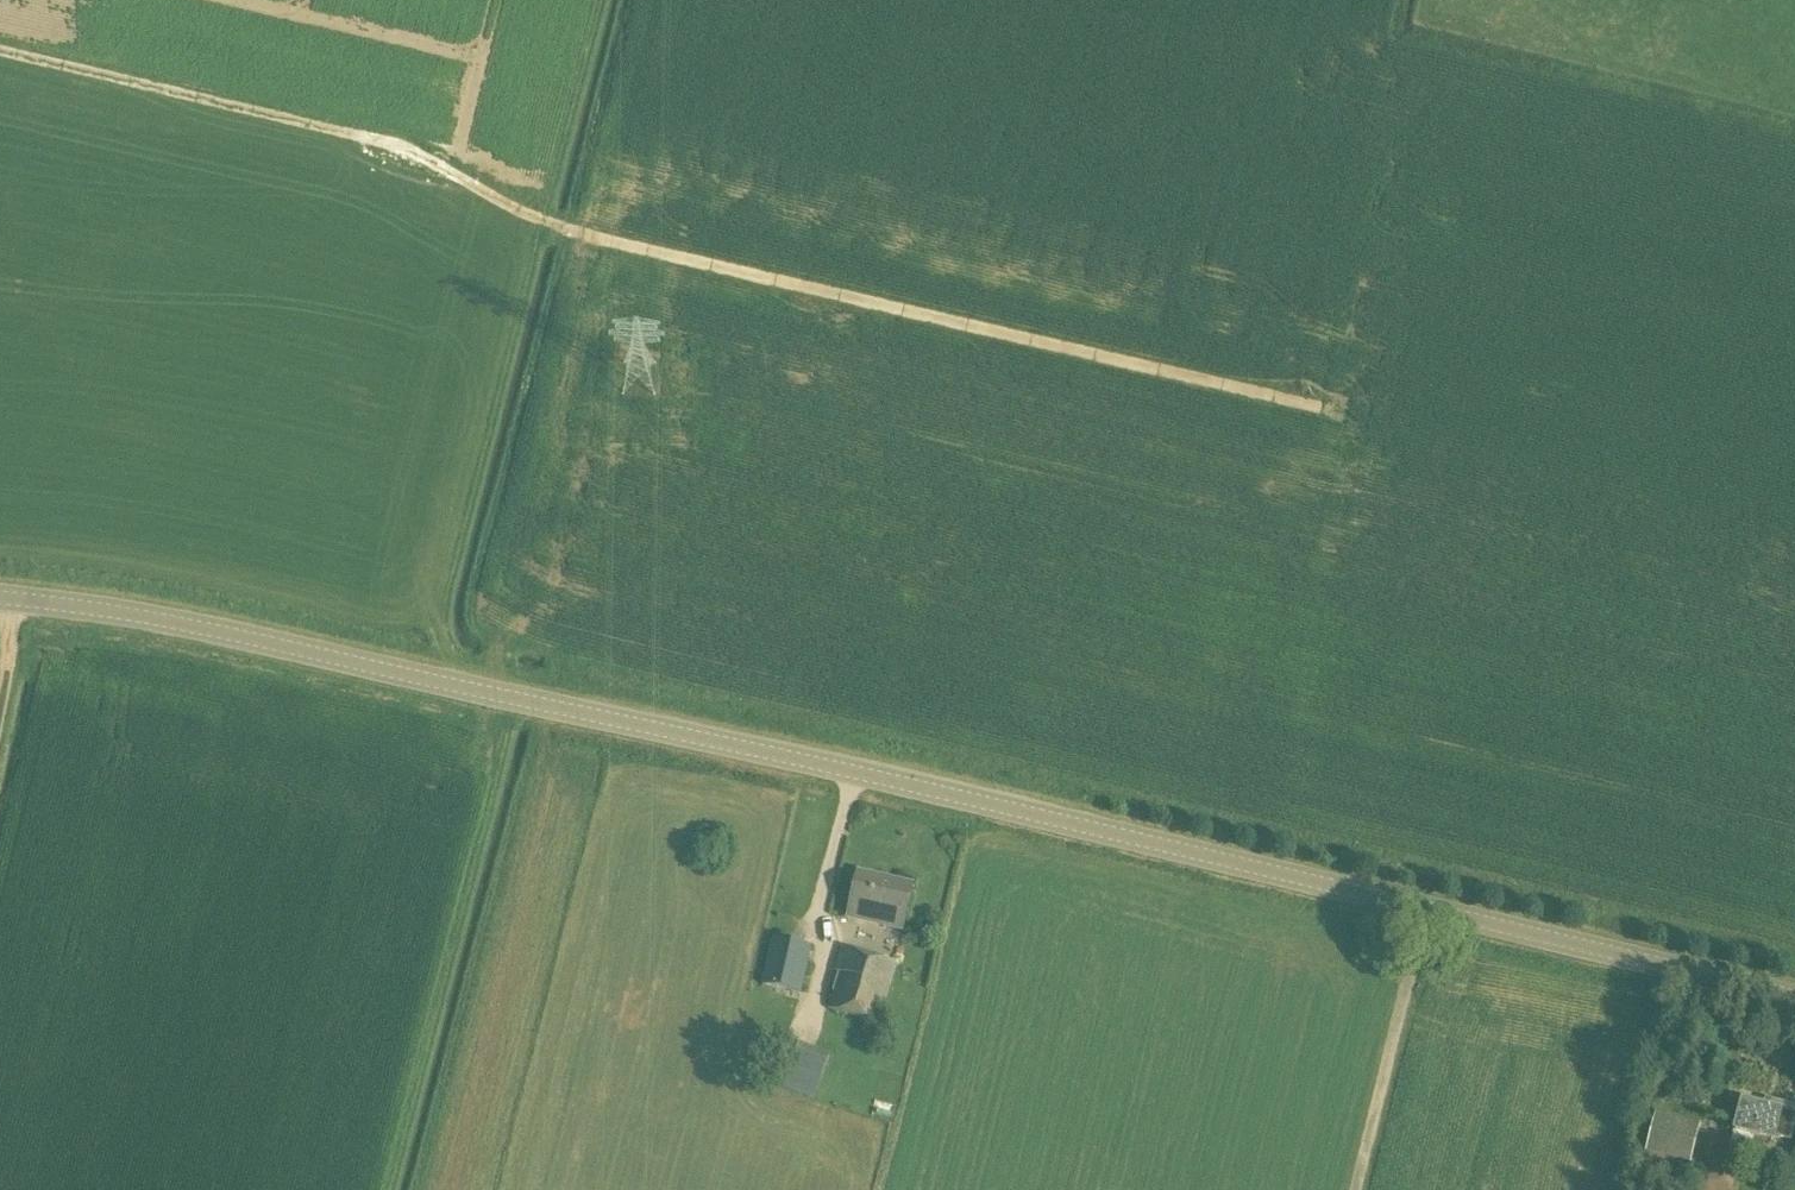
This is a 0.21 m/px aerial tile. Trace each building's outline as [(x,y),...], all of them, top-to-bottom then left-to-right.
[(895,888),(881,885),(882,881),(856,875),(846,918),(901,931),(911,887),(896,884),(895,888)] [(801,995),(812,949),(772,939),(761,986),(801,995)] [(878,1026),(896,967),(840,950),(832,973),(838,975),(827,1010),(878,1026)] [(798,1045),(783,1040),(775,1063),(790,1069),(783,1088),(814,1100),(830,1055),(799,1044),(798,1045)] [(1740,1099),(1733,1129),(1734,1129),(1730,1148),(1750,1152),(1755,1134),(1771,1138),(1773,1132),(1793,1136),(1794,1127),(1794,1105),(1778,1101),(1776,1108),(1740,1099)] [(1690,1165),(1700,1124),(1655,1113),(1645,1154),(1690,1165)]
